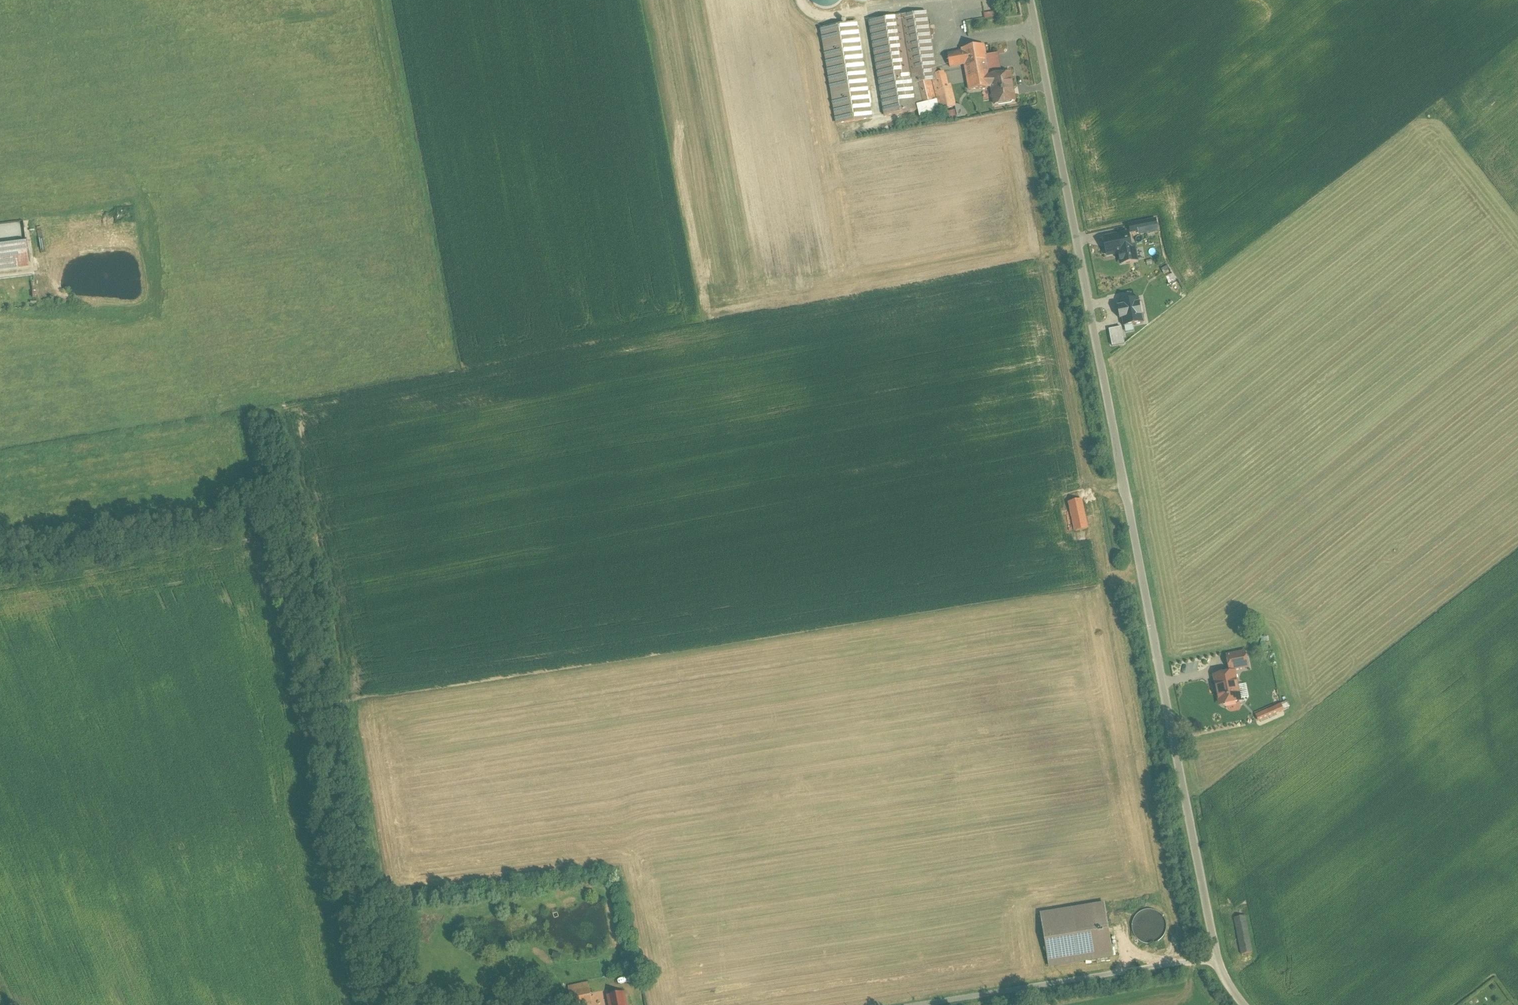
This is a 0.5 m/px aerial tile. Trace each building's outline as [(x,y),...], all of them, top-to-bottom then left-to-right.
[(927,14),(870,23),(885,118),(917,113),(917,108),(937,103),(939,113),(956,109),(951,87),(947,88),(944,75),(937,76),(927,14)] [(856,25),(823,31),(838,126),(871,120),(856,25)] [(984,47),(962,51),(963,54),(948,57),(949,63),(964,60),(965,66),(987,62),(984,47)] [(987,62),(965,66),(964,60),(949,63),(950,69),(965,66),(970,92),(993,88),(994,95),(993,95),(995,105),(1016,101),(1014,94),(1013,95),(1010,74),(989,78),(987,62)] [(1131,233),(1131,234),(1147,230),(1145,222),(1129,225),(1131,233)] [(1131,233),(1127,234),(1104,238),(1108,256),(1122,253),(1124,264),(1137,261),(1134,246),(1129,247),(1127,234),(1131,234),(1131,233)] [(0,247),(0,272),(29,269),(26,244),(0,247)] [(1140,299),(1152,297),(1150,289),(1138,292),(1139,299),(1140,299)] [(1140,299),(1139,299),(1114,303),(1118,321),(1143,316),(1140,299)] [(1081,500),(1069,502),(1076,532),(1088,529),(1081,500)] [(1245,653),(1227,656),(1230,671),(1248,667),(1245,653)] [(1235,673),(1215,677),(1220,704),(1221,704),(1224,706),(1228,705),(1229,703),(1240,700),(1235,673)] [(1281,705),(1257,715),(1259,721),(1283,710),(1281,705)] [(1073,909),(1041,914),(1050,967),(1113,956),(1108,928),(1077,933),(1073,909)] [(1165,933),(1167,927),(1165,920),(1161,915),(1156,911),(1149,910),(1143,911),(1137,915),(1134,921),(1133,927),(1134,934),(1138,939),(1143,943),(1150,944),(1156,943),(1162,939),(1165,933)] [(1245,916),(1235,918),(1242,955),(1252,953),(1245,916)] [(570,994),(572,1004),(576,1004),(593,1001),(591,993),(582,995),(581,991),(570,994)] [(609,997),(611,1004),(626,1004),(624,994),(609,997)]
